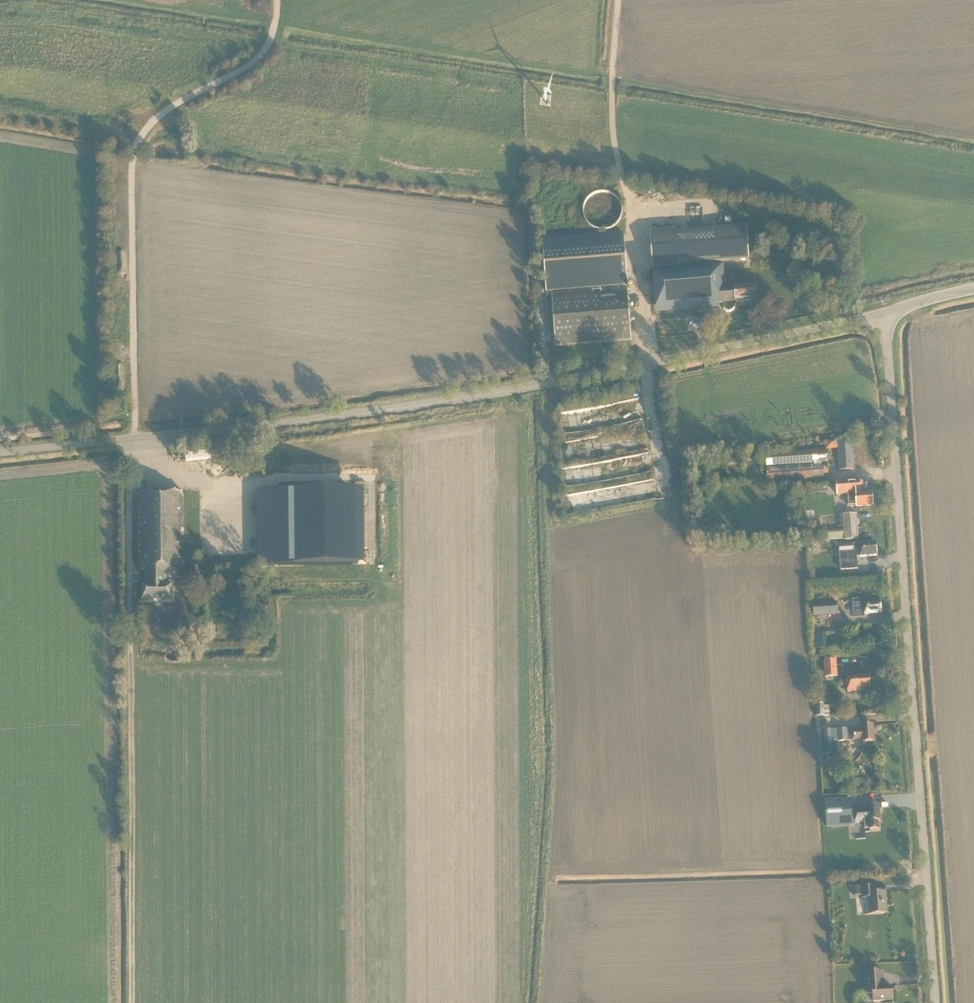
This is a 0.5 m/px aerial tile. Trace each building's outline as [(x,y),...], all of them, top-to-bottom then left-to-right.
[(623,201),(597,192),(593,204),(593,205),(588,218),(613,227),(623,201)] [(733,227),(722,228),(716,229),(676,232),(676,229),(650,231),(653,269),(679,267),(679,265),(718,262),(749,260),(747,226),(733,227)] [(632,339),(628,288),(619,289),(619,287),(628,286),(624,232),(543,238),(547,304),(548,304),(551,336),(555,335),(556,345),(632,339)] [(729,312),(730,312),(731,312),(732,312),(733,311),(734,310),(735,309),(735,308),(735,307),(735,306),(736,306),(736,302),(757,301),(756,286),(735,288),(726,289),(724,264),(676,268),(676,269),(653,271),(656,313),(720,308),(719,304),(724,303),(724,307),(724,308),(725,310),(726,311),(727,311),(728,312),(729,312)] [(855,469),(853,450),(849,451),(848,440),(838,441),(840,470),(855,469)] [(828,475),(827,450),(766,454),(768,480),(828,475)] [(649,454),(601,464),(605,481),(652,471),(649,454)] [(729,457),(729,466),(745,465),(744,456),(729,457)] [(566,471),(569,486),(598,480),(595,465),(566,471)] [(861,493),(860,485),(860,480),(836,482),(837,495),(846,494),(847,507),(856,506),(856,507),(873,506),(873,493),(861,493)] [(258,555),(258,566),(353,565),(352,489),(264,491),(265,555),(258,555)] [(169,577),(185,577),(183,492),(139,493),(139,567),(142,567),(142,570),(146,570),(147,586),(143,586),(143,601),(173,601),(173,586),(169,586),(169,577)] [(569,512),(586,512),(586,495),(569,494),(569,512)] [(845,540),(859,539),(857,514),(843,515),(844,530),(845,540)] [(845,540),(844,530),(824,532),(825,541),(845,540)] [(876,542),(853,544),(839,545),(840,553),(841,570),(858,569),(857,557),(877,556),(876,542)] [(864,617),(864,615),(881,614),(880,601),(864,602),(863,599),(853,600),(854,610),(853,610),(853,618),(864,617)] [(814,617),(838,615),(837,602),(813,604),(814,617)] [(816,635),(816,649),(829,649),(828,635),(816,635)] [(824,657),(825,677),(837,676),(836,656),(824,657)] [(856,690),(871,689),(870,676),(864,677),(864,675),(847,676),(847,681),(842,682),(843,686),(847,685),(848,693),(856,692),(856,690)] [(816,704),(817,717),(830,716),(829,706),(824,706),(823,704),(816,704)] [(838,742),(853,741),(863,740),(863,743),(875,742),(874,725),(862,726),(862,731),(847,732),(847,728),(837,729),(831,730),(818,731),(820,755),(832,754),(831,741),(838,740),(838,742)] [(868,806),(868,809),(837,811),(836,804),(824,805),(826,824),(831,823),(831,825),(863,822),(863,829),(868,829),(868,830),(879,829),(879,821),(881,821),(879,805),(868,806)] [(852,838),(860,838),(860,831),(856,831),(856,823),(852,824),(852,838)] [(875,893),(875,886),(862,887),(863,898),(869,898),(870,915),(887,913),(886,892),(875,893)] [(862,895),(861,887),(854,888),(854,896),(862,895)] [(880,988),(879,979),(879,972),(865,973),(867,994),(873,994),(874,1001),(894,1000),(893,987),(880,988)]
